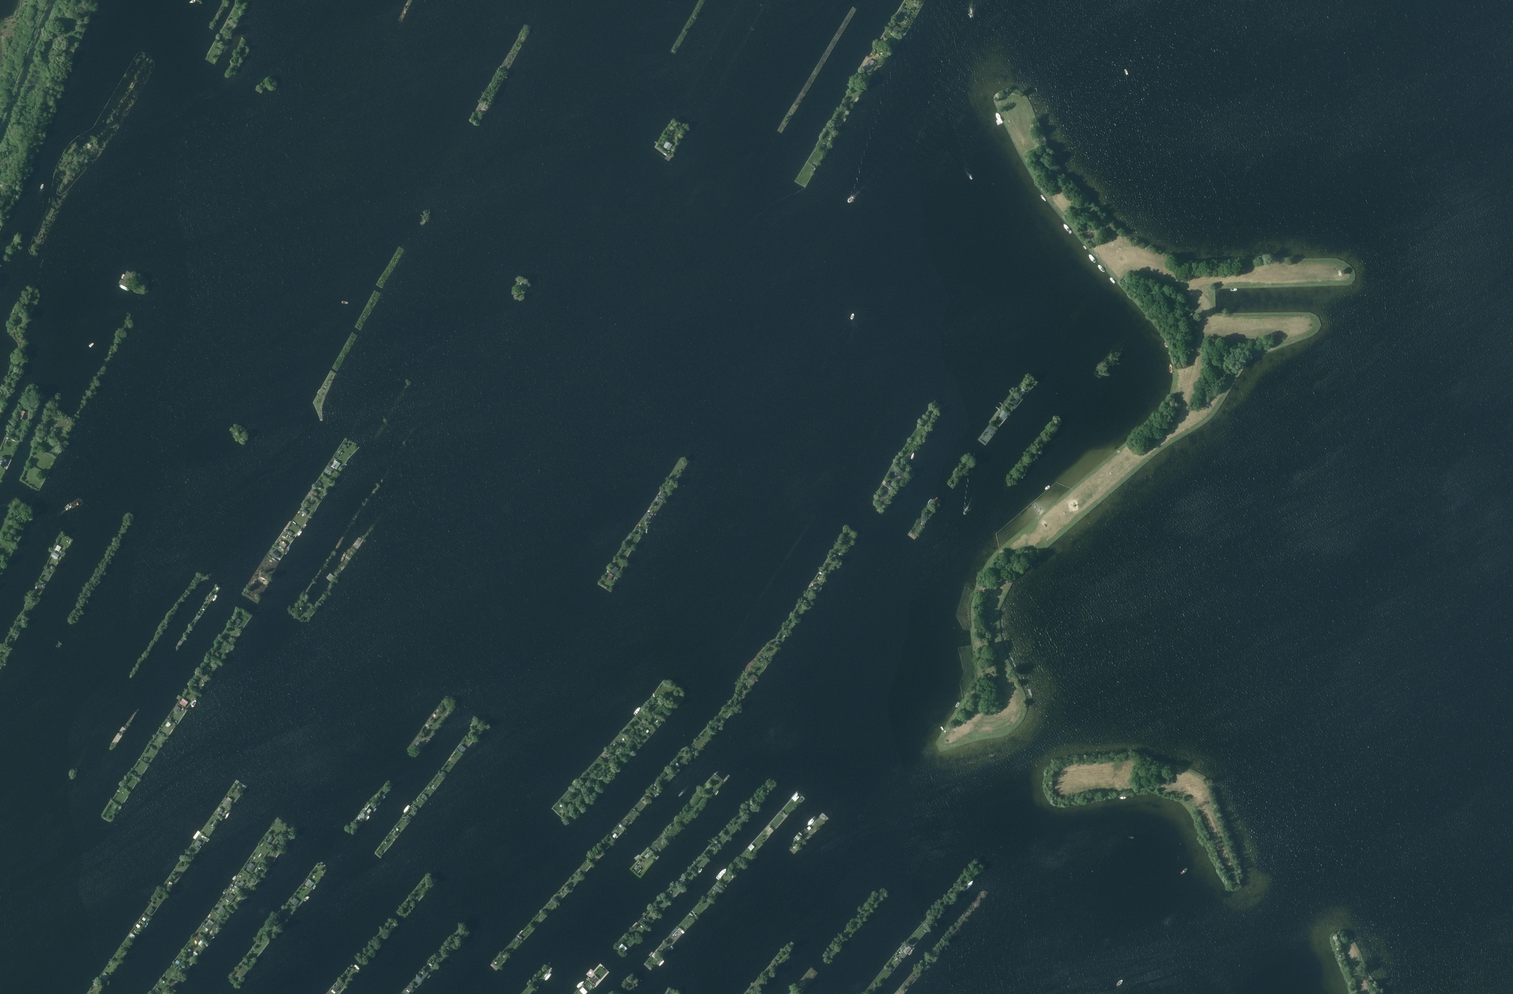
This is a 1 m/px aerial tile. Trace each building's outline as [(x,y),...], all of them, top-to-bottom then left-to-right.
[(870,59),(863,70),(870,73),(876,63),(870,59)] [(1019,388),(1016,392),(1021,397),(1025,393),(1019,388)] [(1015,395),(1010,402),(1015,405),(1020,399),(1015,395)] [(24,420),(27,413),(22,411),(18,418),(24,420)] [(991,425),(988,429),(994,433),(996,429),(991,425)] [(0,459),(0,466),(4,468),(8,460),(1,457),(0,459)] [(331,466),(331,467),(333,468),(334,467),(337,469),(340,464),(334,460),(331,465),(331,466)] [(901,468),(896,473),(901,478),(905,474),(904,473),(905,471),(901,468)] [(886,481),(883,485),(890,489),(893,485),(886,481)] [(183,698),(179,703),(185,707),(188,702),(183,698)] [(634,732),(631,735),(636,740),(639,736),(634,732)] [(418,742),(413,748),(417,751),(422,745),(418,742)] [(706,785),(702,790),(707,794),(711,789),(706,785)] [(227,799),(223,804),(228,808),(232,802),(227,799)] [(249,865),(246,869),(251,873),(256,866),(250,862),(248,865),(249,865)] [(589,978),(588,979),(589,980),(593,984),(597,980),(593,976),(590,979),(589,978)]
